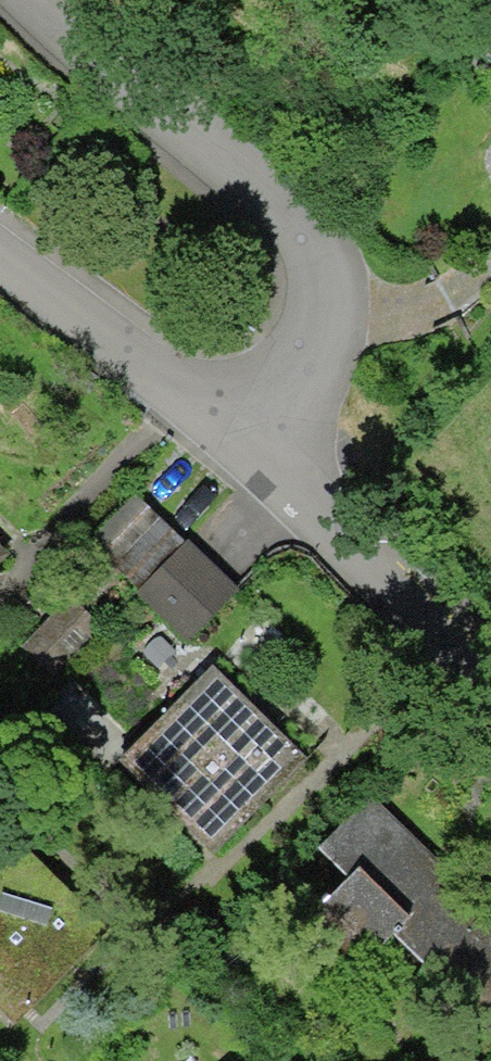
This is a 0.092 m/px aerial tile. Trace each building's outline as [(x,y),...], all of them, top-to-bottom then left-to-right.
[(179,649),(237,594),(140,491),(82,547),(179,649)] [(23,568),(0,543),(0,589),(23,568)] [(215,667),(119,760),(214,857),(309,763),(215,667)] [(325,847),(352,875),(304,921),(347,965),(393,921),(490,1023),(490,909),(380,794),(325,847)] [(17,847),(0,863),(0,993),(23,1016),(104,936),(17,847)]
